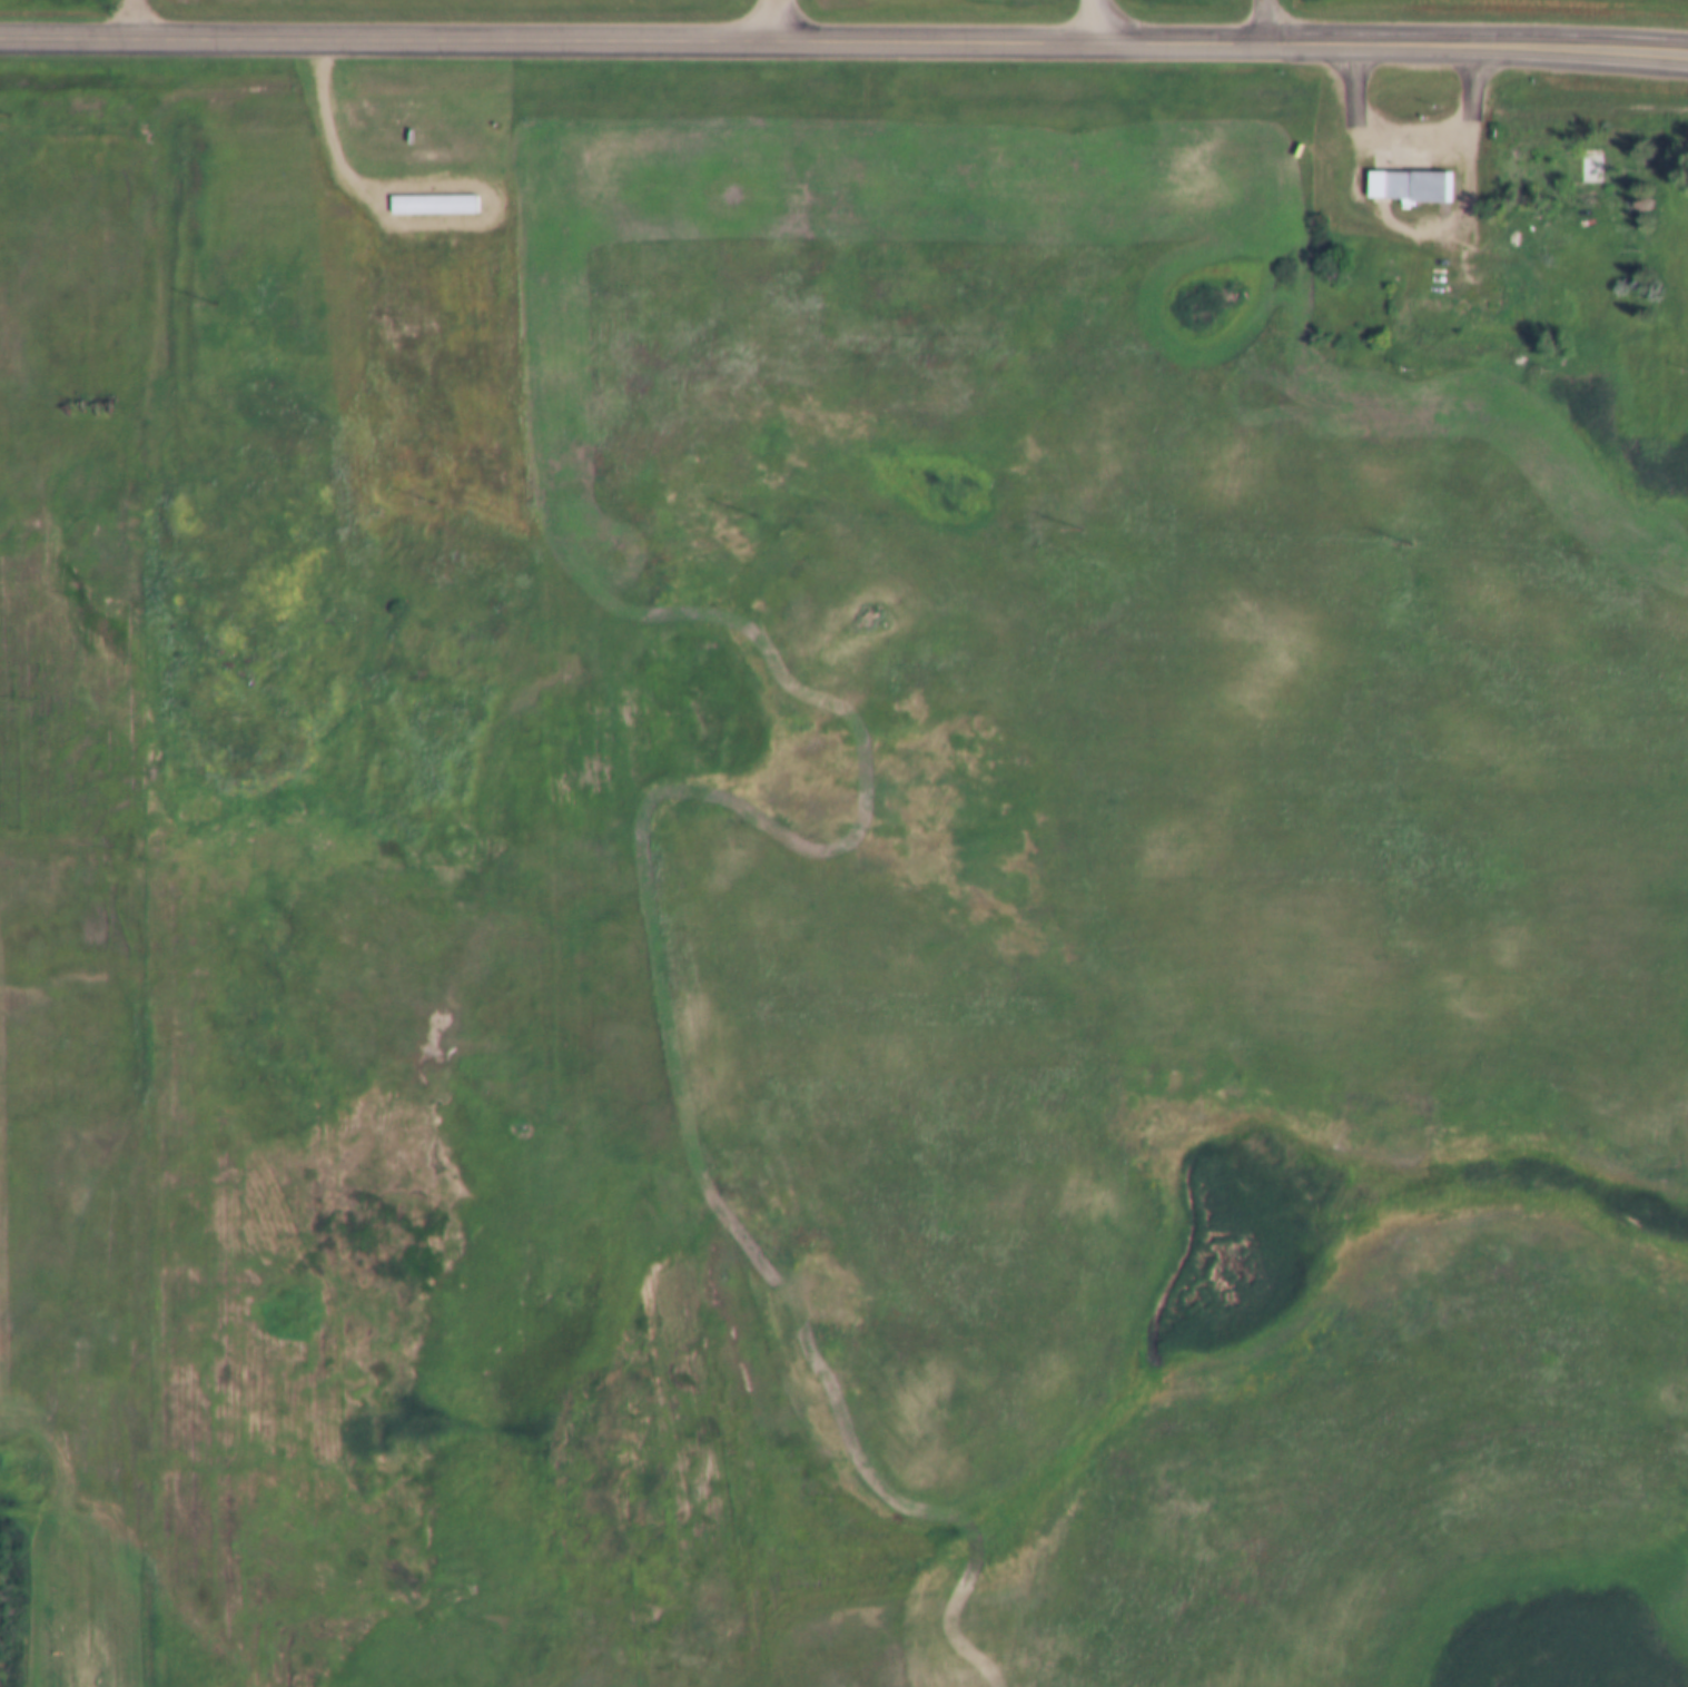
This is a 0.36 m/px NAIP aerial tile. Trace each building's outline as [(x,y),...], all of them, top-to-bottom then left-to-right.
[(1603,185),(1603,154),(1562,154),(1562,185),(1603,185)] [(1363,159),(1443,159),(1443,190),(1408,190),(1408,193),(1396,193),(1396,186),(1363,186),(1363,159)] [(1450,204),(1450,173),(1370,173),(1370,204),(1450,204)]
